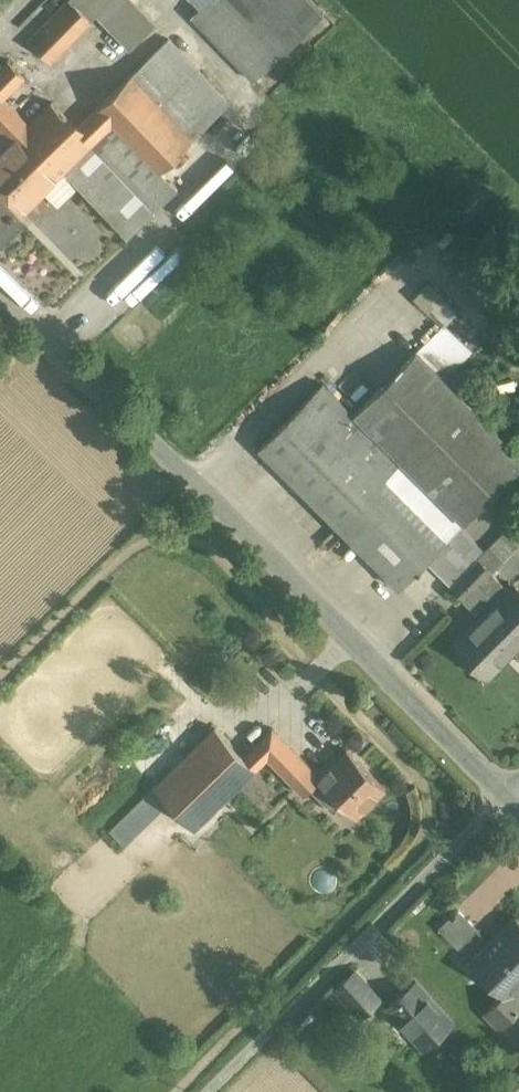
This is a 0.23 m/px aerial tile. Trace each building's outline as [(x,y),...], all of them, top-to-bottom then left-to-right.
[(29,40),(51,61),(97,15),(82,0),(68,0),(29,40)] [(132,0),(82,0),(97,15),(130,50),(156,25),(132,0)] [(312,0),(209,0),(201,8),(192,16),(255,80),(324,12),(312,0)] [(337,25),(324,12),(255,80),(271,95),(318,49),(315,46),(337,25)] [(169,39),(77,128),(52,102),(30,124),(70,165),(64,171),(127,238),(178,189),(161,171),(230,103),(169,39)] [(0,69),(0,103),(4,99),(25,77),(9,60),(0,69)] [(0,103),(0,128),(13,141),(30,124),(4,99),(0,103)] [(30,124),(13,141),(0,153),(0,187),(23,211),(64,171),(70,165),(30,124)] [(417,352),(354,414),(402,462),(464,524),(518,468),(518,454),(417,352)] [(354,414),(323,384),(259,448),(337,526),(402,462),(354,414)] [(402,462),(337,526),(400,588),(417,571),(419,573),(423,569),(421,567),(427,562),(460,528),(463,525),(464,525),(464,524),(402,462)] [(513,525),(491,547),(505,561),(506,561),(518,548),(518,530),(513,525)] [(476,543),(460,528),(427,562),(430,565),(450,544),(459,553),(462,557),(476,543)] [(485,552),(476,543),(462,557),(472,566),(485,552)] [(450,544),(430,565),(439,574),(459,553),(450,544)] [(472,566),(451,586),(466,601),(481,585),(488,592),(500,580),(493,573),(505,561),(491,547),(485,552),(472,566)] [(459,553),(439,574),(451,586),(472,566),(462,557),(459,553)] [(497,603),(488,592),(481,585),(466,601),(483,617),(456,644),(489,677),(518,647),(518,589),(515,585),(497,603)] [(215,727),(154,788),(168,801),(195,829),(256,769),(244,756),(215,727)] [(303,759),(273,728),(244,756),(256,769),(268,758),(302,793),(304,795),(310,788),(309,787),(320,776),(314,770),(315,770),(304,759),(303,759)] [(386,788),(347,749),(320,776),(309,787),(310,788),(334,812),(343,802),(357,817),(386,788)] [(154,788),(111,831),(124,844),(168,801),(154,788)] [(479,929),(458,909),(439,928),(459,948),(479,929)] [(515,916),(489,942),(493,945),(483,955),(518,990),(518,989),(518,920),(515,916)] [(479,930),(459,951),(469,961),(489,940),(479,930)] [(483,955),(473,965),(503,994),(484,1013),(518,1049),(518,991),(518,990),(483,955)] [(451,1022),(417,985),(390,1008),(424,1046),(451,1022)]
